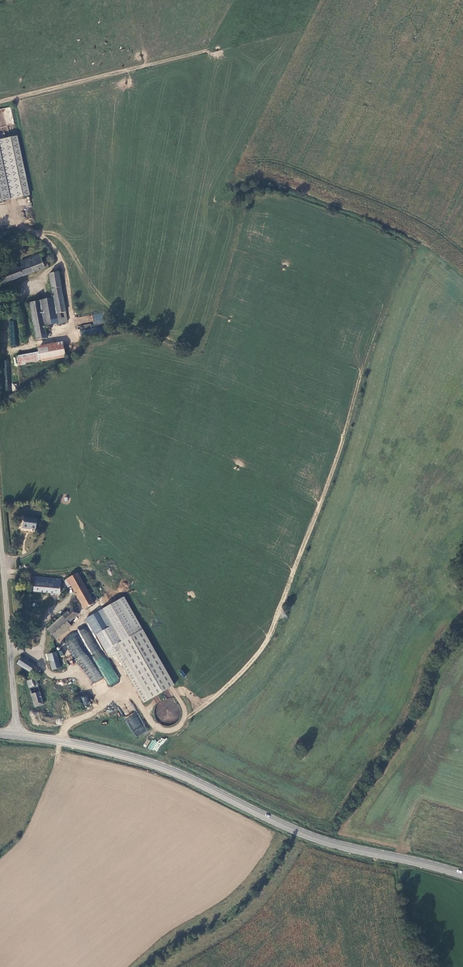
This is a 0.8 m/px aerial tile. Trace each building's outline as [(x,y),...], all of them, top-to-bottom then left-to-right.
[(28,193),(16,134),(0,137),(0,199),(28,193)] [(39,252),(20,260),(21,265),(18,267),(15,261),(1,267),(0,267),(0,280),(1,282),(47,264),(44,258),(41,260),(39,252)] [(29,301),(35,338),(46,336),(44,324),(67,319),(61,291),(57,270),(48,272),(53,296),(29,301)] [(103,313),(93,314),(93,325),(104,324),(103,313)] [(17,345),(18,321),(10,321),(9,345),(17,345)] [(79,327),(81,337),(103,331),(102,325),(98,326),(97,323),(79,327)] [(40,359),(64,355),(63,342),(38,346),(38,350),(40,359)] [(18,363),(40,359),(38,350),(16,353),(18,363)] [(36,517),(23,516),(22,526),(35,528),(36,517)] [(83,607),(93,602),(88,594),(76,572),(66,578),(63,580),(67,587),(71,585),(83,607)] [(58,584),(59,579),(53,578),(52,583),(34,581),(33,590),(59,592),(60,584),(58,584)] [(93,591),(88,594),(93,602),(97,599),(93,591)] [(149,698),(173,684),(123,596),(102,608),(111,624),(121,641),(118,642),(149,698)] [(50,633),(53,636),(78,613),(71,606),(44,631),(48,635),(50,633)] [(121,641),(111,624),(95,633),(108,656),(115,653),(143,702),(149,698),(118,642),(121,641)] [(64,640),(91,685),(102,678),(86,652),(90,650),(94,657),(102,652),(101,651),(100,652),(86,628),(79,632),(89,648),(85,651),(74,634),(64,640)] [(55,652),(47,654),(52,670),(60,667),(55,652)] [(33,665),(21,656),(17,663),(29,671),(33,665)] [(35,680),(34,678),(26,681),(33,706),(42,704),(35,680)] [(83,705),(90,704),(88,694),(81,695),(83,705)] [(180,721),(176,699),(156,702),(159,724),(180,721)] [(143,724),(141,725),(136,716),(127,722),(136,736),(146,730),(143,724)] [(148,747),(156,752),(160,744),(152,740),(148,747)]
